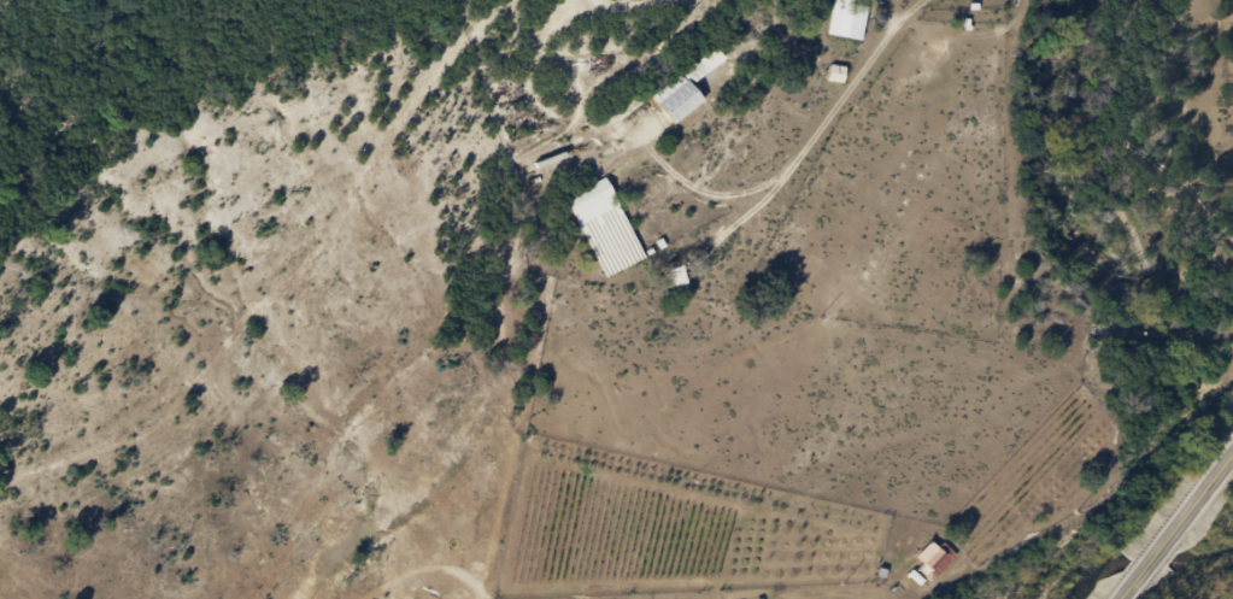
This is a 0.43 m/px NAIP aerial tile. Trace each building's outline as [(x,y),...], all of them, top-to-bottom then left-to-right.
[(829,34),(834,0),(868,0),(863,39),(829,34)] [(653,98),(715,45),(727,59),(697,86),(706,96),(675,123),(653,98)] [(605,177),(621,204),(581,227),(565,201),(605,177)] [(917,558),(924,565),(919,570),(932,584),(955,561),(934,540),(917,558)]
